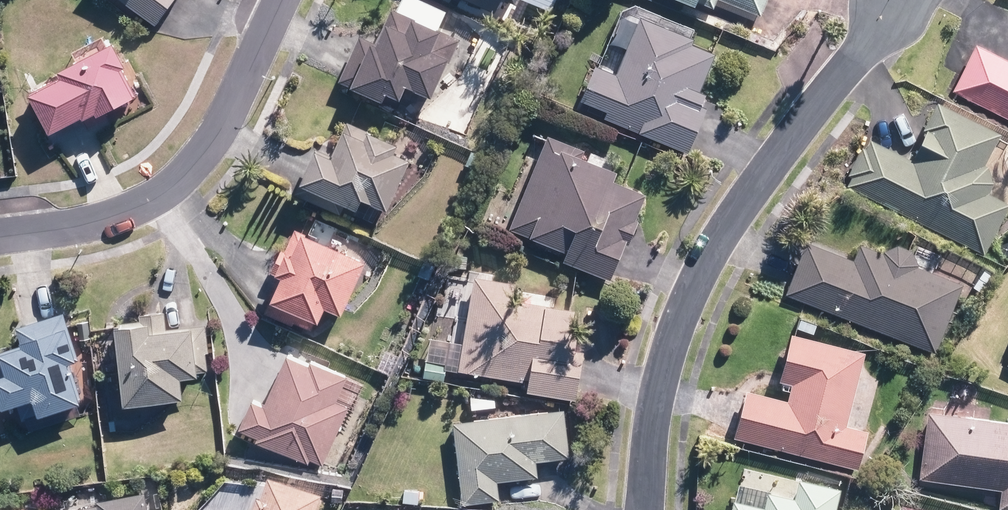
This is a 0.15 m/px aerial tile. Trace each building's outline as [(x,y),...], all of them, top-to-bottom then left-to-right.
[(156,27),(176,0),(117,0),(156,27)] [(504,21),(513,0),(452,0),(504,21)] [(713,13),(716,4),(758,19),(765,0),(676,0),(713,13)] [(462,35),(399,6),(383,40),(367,33),(342,85),(380,103),(385,92),(403,101),(410,86),(432,97),(462,35)] [(607,110),(605,117),(688,151),(710,96),(701,92),(716,54),(691,43),(695,33),(628,6),(602,70),(594,67),(581,99),(607,110)] [(952,91),(1007,119),(1007,59),(976,43),(952,91)] [(126,67),(115,45),(60,72),(63,78),(31,93),(52,135),(84,119),(86,121),(98,115),(99,117),(137,99),(122,69),(126,67)] [(869,140),(847,184),(983,252),(1007,204),(992,197),(1001,179),(983,171),(1002,133),(937,101),(908,160),(869,140)] [(317,150),(297,195),(355,220),(363,202),(388,212),(412,156),(403,153),(405,148),(371,134),(372,132),(348,122),(333,156),(317,150)] [(623,167),(547,135),(508,226),(572,253),(569,259),(613,278),(647,197),(616,184),(623,167)] [(367,263),(296,229),(286,251),(283,250),(271,274),(282,279),(273,300),(272,299),(265,314),(292,326),(293,322),(312,330),(316,323),(319,324),(326,309),(342,316),(367,263)] [(807,243),(787,296),(935,353),(962,282),(914,264),(919,252),(888,240),(883,254),(858,244),(852,261),(807,243)] [(512,281),(474,274),(458,371),(528,383),(526,393),(570,401),(577,362),(564,360),(573,309),(509,298),(512,281)] [(68,313),(17,328),(22,346),(0,352),(0,402),(3,411),(35,401),(40,417),(84,403),(71,364),(80,361),(70,326),(72,326),(68,313)] [(141,321),(120,323),(120,327),(117,327),(126,407),(185,400),(182,380),(200,378),(199,372),(208,371),(206,353),(209,352),(206,325),(168,329),(166,313),(140,316),(141,321)] [(747,388),(734,437),(856,468),(865,434),(845,429),(865,350),(791,331),(779,381),(791,384),(787,398),(747,388)] [(324,466),(350,407),(338,402),(349,376),(312,360),(310,364),(290,355),(267,405),(256,400),(243,430),(259,437),(257,441),(309,464),(311,460),(324,466)] [(566,410),(453,422),(462,506),(499,502),(497,481),(534,477),(532,458),(571,454),(566,410)] [(926,414),(920,480),(1000,488),(999,508),(1007,509),(1007,422),(926,414)] [(842,484),(742,461),(731,509),(836,509),(842,484)] [(323,497),(276,480),(269,478),(262,498),(258,496),(253,509),(318,509),(323,497)] [(146,492),(99,500),(100,509),(94,509),(149,509),(146,492)]
